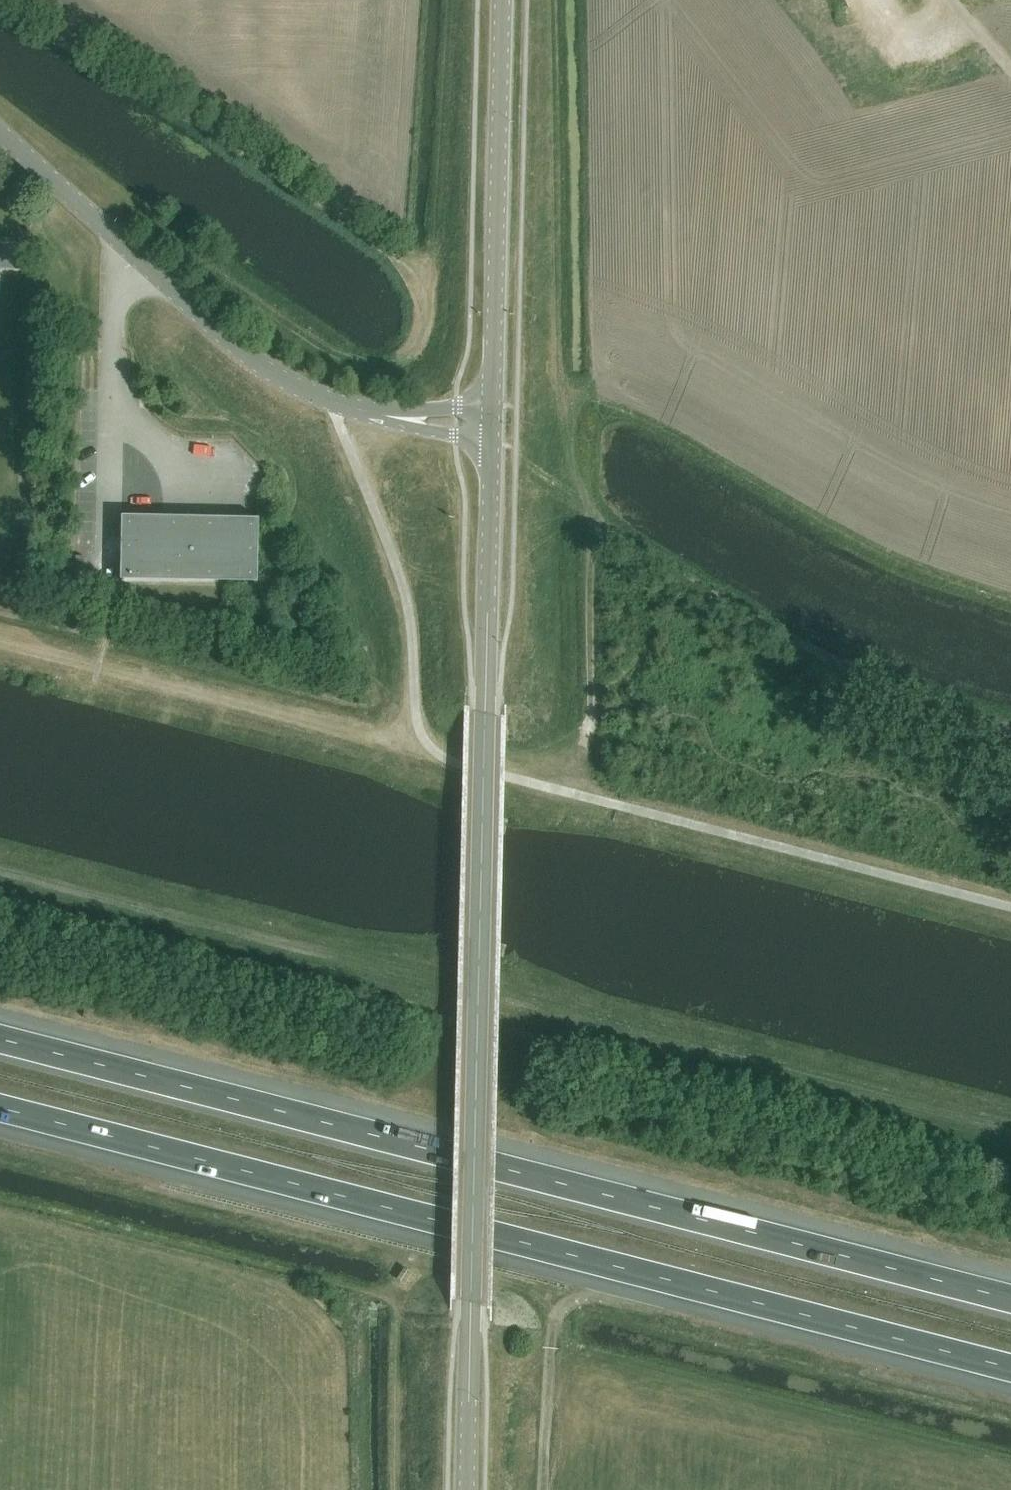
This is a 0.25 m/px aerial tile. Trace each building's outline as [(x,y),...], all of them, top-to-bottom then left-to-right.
[(121,579),(258,582),(260,518),(123,515),(121,579)]
